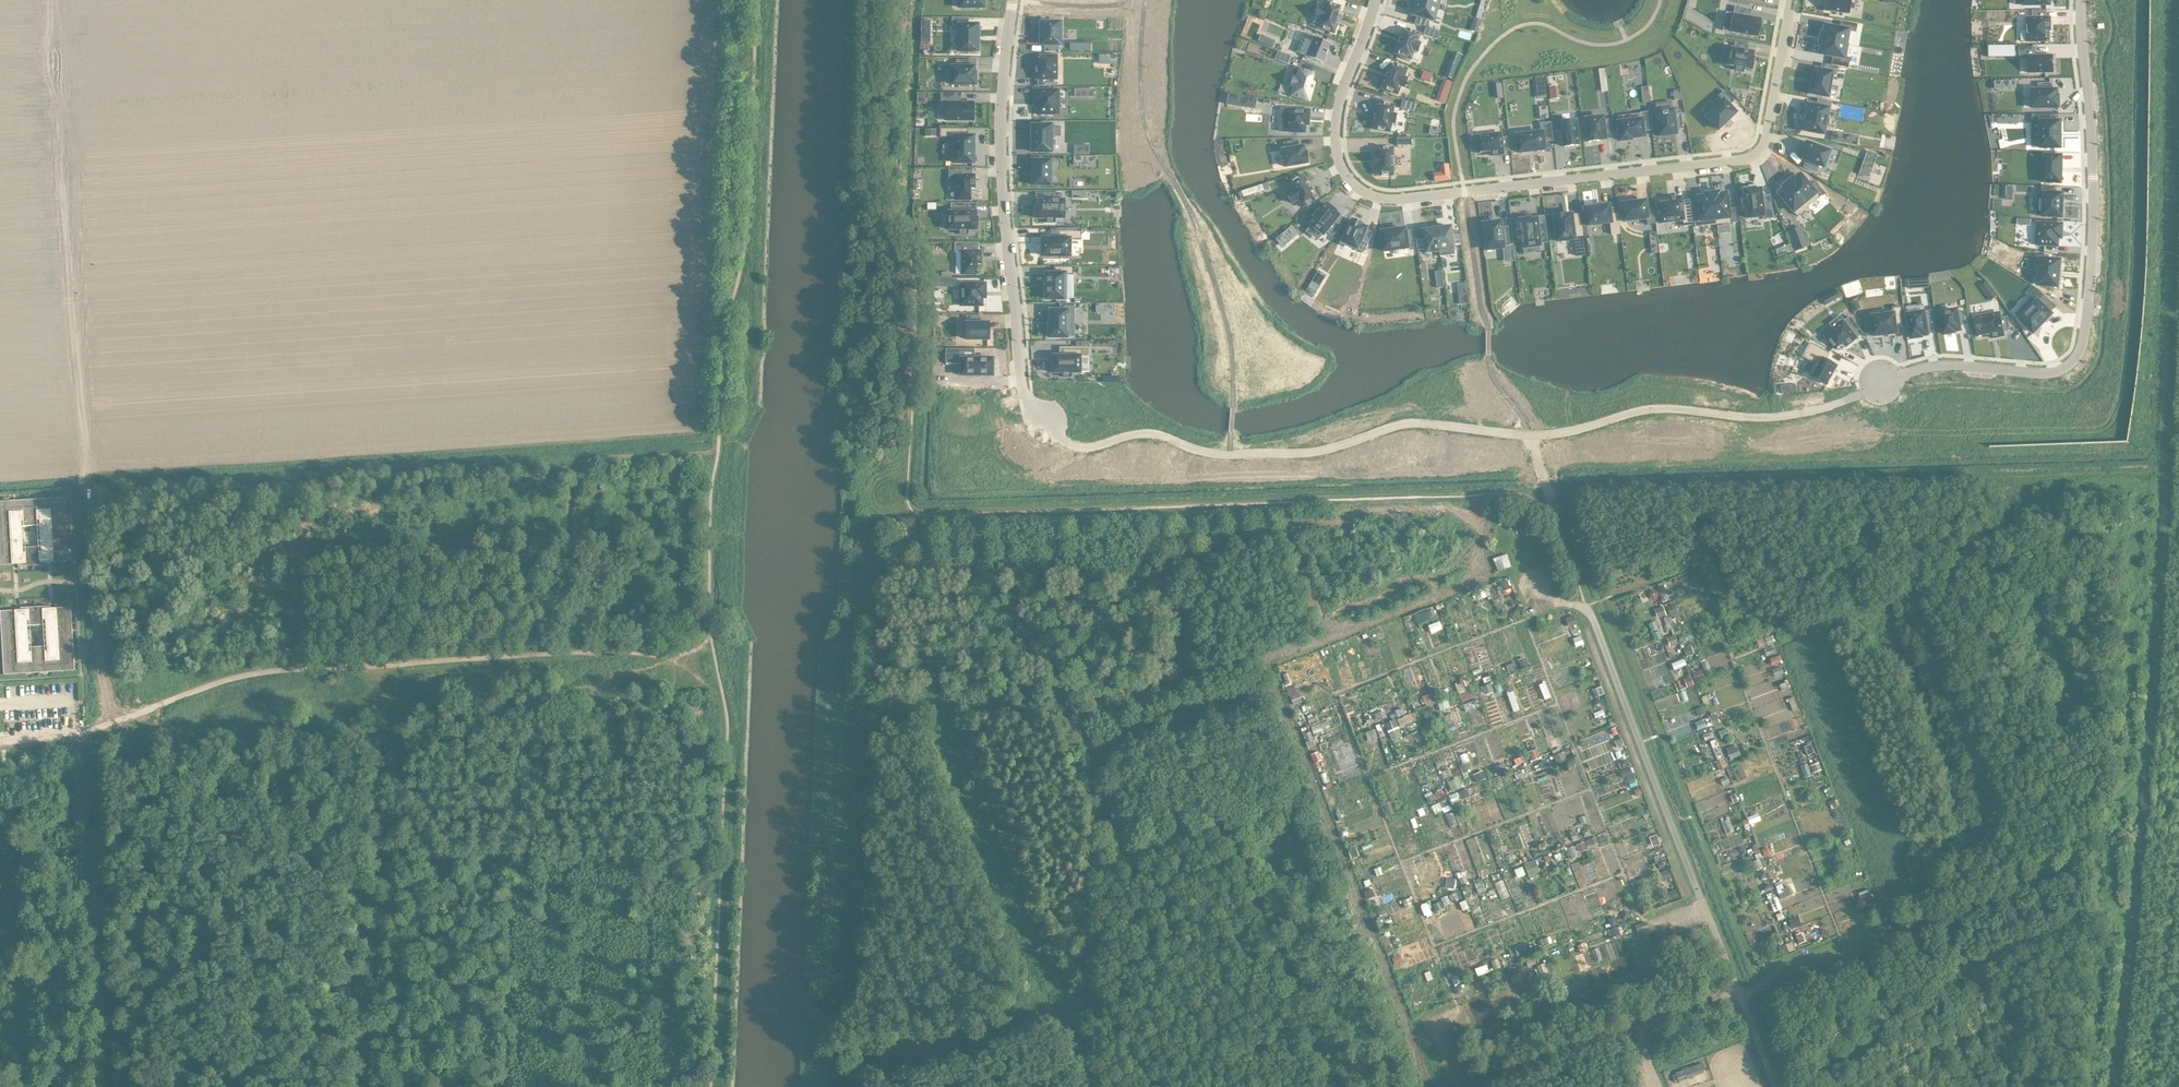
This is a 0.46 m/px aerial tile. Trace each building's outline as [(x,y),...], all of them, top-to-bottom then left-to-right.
[(1315,17),(1321,19),(1318,27),(1335,33),(1338,24),(1335,22),(1337,15),(1340,7),(1332,4),(1334,0),(1321,0),(1327,2),(1324,10),(1318,8),(1315,17)] [(1414,2),(1438,8),(1440,0),(1415,0),(1414,2)] [(1826,10),(1849,13),(1851,0),(1828,0),(1826,10)] [(1414,6),(1411,15),(1416,17),(1414,24),(1428,27),(1430,20),(1434,21),(1438,8),(1414,2),(1413,6),(1414,6)] [(1723,30),(1757,37),(1761,19),(1747,16),(1749,10),(1735,7),(1734,14),(1727,13),(1723,30)] [(1477,9),(1474,17),(1482,20),(1485,12),(1477,9)] [(2027,30),(2020,30),(2020,41),(2047,41),(2047,31),(2050,31),(2050,18),(2047,18),(2047,11),(2033,11),(2033,18),(2027,18),(2027,30)] [(953,18),(953,26),(959,26),(959,51),(968,51),(968,53),(976,53),(976,51),(978,51),(978,25),(969,25),(969,18),(953,18)] [(922,20),(921,42),(927,42),(931,42),(931,21),(928,21),(922,20)] [(1822,32),(1820,39),(1849,45),(1849,44),(1846,43),(1848,31),(1856,32),(1857,25),(1841,22),(1840,29),(1825,26),(1824,33),(1822,32)] [(1041,23),(1040,45),(1044,45),(1044,52),(1057,52),(1057,45),(1060,45),(1060,23),(1041,23)] [(1426,28),(1423,35),(1437,39),(1439,32),(1426,28)] [(1398,43),(1395,53),(1401,56),(1400,57),(1410,60),(1410,59),(1411,59),(1414,51),(1418,52),(1421,43),(1417,42),(1420,34),(1407,29),(1404,37),(1401,36),(1400,38),(1398,43)] [(1305,33),(1297,52),(1306,56),(1305,57),(1306,57),(1306,56),(1311,58),(1315,60),(1323,63),(1326,54),(1327,55),(1328,51),(1327,51),(1331,43),(1305,33)] [(1268,41),(1267,45),(1273,47),(1275,41),(1271,39),(1268,41)] [(1820,39),(1819,46),(1821,46),(1820,54),(1833,56),(1831,65),(1848,68),(1850,58),(1846,58),(1849,45),(1820,39)] [(1731,49),(1728,64),(1734,65),(1734,69),(1744,71),(1744,67),(1752,68),(1754,58),(1752,57),(1753,52),(1747,51),(1749,44),(1735,42),(1734,49),(1731,49)] [(2015,45),(1989,46),(1989,57),(2015,57),(2015,45)] [(2035,47),(2019,47),(2019,56),(2028,56),(2028,72),(2053,72),(2053,55),(2035,55),(2035,47)] [(1278,51),(1275,59),(1288,64),(1291,57),(1278,51)] [(1454,52),(1444,76),(1454,80),(1463,55),(1454,52)] [(1036,66),(1036,79),(1038,79),(1038,86),(1054,86),(1054,79),(1057,79),(1057,56),(1039,56),(1039,66),(1036,66)] [(952,67),(952,84),(963,84),(963,87),(970,87),(970,84),(976,84),(976,74),(975,74),(975,67),(971,67),(971,60),(957,60),(957,67),(952,67)] [(1401,86),(1405,87),(1408,78),(1404,77),(1407,69),(1394,64),(1391,72),(1388,71),(1381,88),(1398,94),(1401,86)] [(1815,70),(1811,94),(1828,97),(1832,74),(1836,74),(1837,67),(1822,64),(1821,71),(1815,70)] [(1310,82),(1313,73),(1299,69),(1296,78),(1293,77),(1290,86),(1294,87),(1291,95),(1308,100),(1313,83),(1310,82)] [(1424,71),(1420,79),(1430,83),(1433,74),(1424,71)] [(1544,76),(1535,77),(1536,84),(1545,83),(1544,76)] [(1445,80),(1442,89),(1449,91),(1453,83),(1445,80)] [(2039,91),(2032,91),(2033,108),(2059,107),(2059,97),(2057,97),(2057,90),(2053,90),(2053,83),(2039,84),(2039,91)] [(1557,85),(1549,86),(1551,99),(1559,98),(1557,85)] [(1680,89),(1674,90),(1675,100),(1682,100),(1680,89)] [(1034,90),(1034,105),(1037,105),(1037,114),(1059,114),(1059,90),(1034,90)] [(1723,101),(1706,117),(1718,129),(1735,113),(1729,105),(1734,101),(1724,91),(1719,96),(1723,101)] [(941,93),(941,103),(947,103),(947,120),(974,120),(974,102),(955,102),(955,93),(941,93)] [(1242,96),(1240,106),(1250,108),(1252,98),(1242,96)] [(1809,105),(1804,131),(1807,131),(1806,133),(1814,135),(1814,132),(1823,134),(1827,109),(1830,110),(1831,102),(1817,99),(1816,106),(1809,105)] [(1416,103),(1402,100),(1400,107),(1414,111),(1416,103)] [(1395,123),(1396,114),(1393,114),(1394,105),(1380,103),(1378,112),(1375,111),(1372,129),(1390,132),(1391,123),(1395,123)] [(1279,109),(1278,130),(1284,131),(1304,132),(1304,124),(1307,124),(1308,110),(1286,109),(1279,109)] [(1656,112),(1659,136),(1676,134),(1676,130),(1683,129),(1680,111),(1674,112),(1673,110),(1656,112)] [(1619,130),(1617,130),(1618,139),(1620,138),(1620,141),(1622,140),(1622,141),(1623,141),(1623,140),(1629,140),(1630,140),(1630,139),(1631,139),(1631,138),(1636,137),(1638,137),(1644,136),(1644,134),(1643,131),(1652,130),(1650,112),(1640,113),(1641,120),(1618,122),(1619,130)] [(1561,114),(1552,115),(1554,131),(1562,130),(1564,147),(1578,145),(1575,120),(1562,122),(1561,114)] [(2018,114),(1998,115),(1998,124),(2018,124),(2018,114)] [(2053,114),(2032,114),(2032,122),(2041,122),(2041,147),(2061,147),(2060,121),(2053,121),(2053,114)] [(1603,117),(1586,119),(1589,142),(1599,141),(1599,139),(1605,139),(1605,134),(1612,133),(1610,119),(1603,120),(1603,117)] [(1518,152),(1544,149),(1544,142),(1553,141),(1551,123),(1541,124),(1542,133),(1516,135),(1518,152)] [(1033,126),(1033,152),(1052,152),(1052,126),(1033,126)] [(1430,126),(1429,134),(1438,136),(1439,127),(1430,126)] [(940,128),(940,137),(954,137),(954,162),(973,162),(973,136),(967,136),(967,128),(940,128)] [(1501,133),(1476,136),(1478,153),(1490,152),(1490,155),(1503,154),(1503,152),(1510,151),(1508,137),(1501,138),(1501,133)] [(1285,149),(1282,150),(1285,167),(1307,163),(1306,152),(1304,152),(1303,147),(1298,147),(1297,140),(1284,143),(1285,149)] [(1803,153),(1801,159),(1805,160),(1803,167),(1816,172),(1818,165),(1823,167),(1829,151),(1806,142),(1802,152),(1803,153)] [(1375,157),(1375,166),(1377,166),(1377,175),(1393,175),(1393,167),(1396,167),(1396,157),(1393,157),(1393,148),(1380,148),(1380,157),(1375,157)] [(1868,150),(1864,160),(1874,164),(1878,154),(1868,150)] [(1085,156),(1074,156),(1074,165),(1085,165),(1085,156)] [(2045,156),(2044,182),(2061,183),(2062,156),(2045,156)] [(1033,161),(1034,185),(1050,185),(1050,161),(1033,161)] [(950,168),(950,176),(956,176),(956,190),(956,200),(971,200),(971,188),(974,188),(974,175),(973,175),(973,168),(950,168)] [(1293,192),(1287,196),(1292,203),(1298,200),(1303,207),(1315,199),(1310,192),(1312,191),(1313,190),(1312,189),(1312,188),(1308,184),(1303,175),(1288,185),(1293,192)] [(1793,178),(1788,182),(1808,207),(1824,193),(1815,182),(1810,187),(1800,175),(1794,180),(1793,178)] [(1784,188),(1778,193),(1797,216),(1808,207),(1788,182),(1783,187),(1784,188)] [(1263,184),(1252,188),(1254,193),(1265,190),(1263,184)] [(2042,186),(2042,194),(2044,194),(2043,216),(2061,217),(2062,194),(2056,194),(2056,187),(2042,186)] [(1745,199),(1741,199),(1743,209),(1746,209),(1748,218),(1763,216),(1763,219),(1773,218),(1770,196),(1761,197),(1760,189),(1755,189),(1755,188),(1744,190),(1745,199)] [(1036,207),(1036,218),(1045,218),(1045,222),(1055,222),(1055,218),(1065,218),(1065,201),(1062,200),(1062,193),(1044,193),(1044,201),(1038,201),(1037,207),(1036,207)] [(1719,193),(1712,194),(1716,225),(1737,222),(1736,208),(1729,209),(1727,194),(1719,195),(1719,193)] [(1700,211),(1693,212),(1695,227),(1716,225),(1712,194),(1706,194),(1706,197),(1698,197),(1700,211)] [(1669,202),(1657,204),(1659,223),(1682,220),(1683,226),(1693,225),(1689,200),(1682,201),(1681,197),(1668,198),(1669,202)] [(1645,201),(1622,204),(1624,221),(1647,218),(1648,224),(1655,223),(1654,210),(1647,211),(1645,201)] [(949,212),(949,229),(958,229),(958,234),(968,234),(968,229),(977,230),(977,219),(976,219),(976,212),(969,212),(969,204),(951,204),(951,212),(949,212)] [(1335,212),(1336,211),(1327,204),(1322,211),(1319,208),(1313,216),(1316,218),(1314,220),(1311,224),(1311,225),(1323,235),(1327,231),(1333,235),(1341,225),(1335,220),(1339,216),(1335,212)] [(1609,205),(1585,208),(1587,225),(1610,222),(1612,235),(1620,234),(1617,208),(1609,209),(1609,205)] [(1565,214),(1554,215),(1558,241),(1575,239),(1577,256),(1585,255),(1580,214),(1571,215),(1571,214),(1565,215),(1565,214)] [(1521,229),(1517,229),(1518,239),(1522,239),(1523,248),(1540,246),(1540,243),(1547,242),(1545,224),(1538,225),(1537,219),(1530,220),(1530,218),(1519,220),(1521,229)] [(1352,220),(1342,243),(1364,252),(1372,233),(1366,230),(1367,228),(1362,226),(1362,224),(1352,220)] [(1503,245),(1510,244),(1508,226),(1501,227),(1500,221),(1484,223),(1487,249),(1504,247),(1503,245)] [(2037,222),(2036,244),(2057,245),(2058,237),(2061,238),(2062,224),(2037,222)] [(1442,227),(1437,227),(1440,252),(1439,252),(1440,257),(1455,255),(1453,245),(1461,244),(1459,231),(1452,232),(1451,226),(1442,228),(1442,227)] [(1423,236),(1416,237),(1418,250),(1425,249),(1426,253),(1439,252),(1440,252),(1437,227),(1432,228),(1432,229),(1423,230),(1423,236)] [(1807,246),(1800,228),(1788,232),(1796,251),(1807,246)] [(1405,229),(1381,232),(1384,251),(1408,248),(1407,245),(1414,244),(1412,230),(1405,231),(1405,229)] [(1043,238),(1043,256),(1070,256),(1070,240),(1081,240),(1081,230),(1059,230),(1059,238),(1052,238),(1043,238)] [(1656,232),(1649,233),(1652,254),(1658,253),(1656,232)] [(1594,238),(1587,239),(1589,257),(1596,256),(1594,238)] [(954,243),(954,254),(962,254),(962,274),(977,274),(977,264),(981,264),(981,251),(978,251),(978,243),(954,243)] [(1781,248),(1775,250),(1778,257),(1783,255),(1781,248)] [(2041,259),(2039,285),(2058,287),(2060,261),(2041,259)] [(1046,274),(1046,299),(1065,299),(1065,275),(1073,275),(1073,267),(1055,267),(1055,274),(1046,274)] [(1442,271),(1435,271),(1437,288),(1444,287),(1442,271)] [(1929,278),(1921,279),(1922,288),(1929,287),(1929,278)] [(961,283),(961,305),(982,305),(982,297),(986,297),(986,283),(961,283)] [(1466,283),(1457,284),(1460,305),(1469,303),(1466,283)] [(2038,301),(2020,320),(2034,333),(2052,314),(2050,312),(2056,307),(2036,288),(2030,294),(2038,301)] [(1049,334),(1049,335),(1049,337),(1068,337),(1068,336),(1074,336),(1074,325),(1068,325),(1068,312),(1074,312),(1074,304),(1060,304),(1060,311),(1051,311),(1051,319),(1050,319),(1051,326),(1049,326),(1049,327),(1049,328),(1049,334)] [(1894,314),(1873,317),(1875,336),(1897,333),(1896,325),(1904,324),(1902,306),(1893,308),(1894,314)] [(1957,310),(1940,313),(1944,334),(1955,333),(1954,331),(1961,330),(1960,326),(1968,325),(1965,311),(1957,313),(1957,310)] [(1933,311),(1908,315),(1911,338),(1922,337),(1922,336),(1928,335),(1928,333),(1937,332),(1933,311)] [(1999,313),(1974,318),(1978,337),(1990,334),(1991,338),(2003,336),(2003,332),(2010,331),(2007,317),(2000,318),(1999,313)] [(967,323),(967,339),(990,339),(990,323),(980,323),(980,316),(967,316),(967,323)] [(1849,316),(1826,337),(1837,350),(1845,343),(1847,346),(1857,337),(1854,334),(1860,328),(1849,316)] [(1812,343),(1804,357),(1816,364),(1810,375),(1827,385),(1838,366),(1827,360),(1830,353),(1812,343)] [(1052,362),(1052,372),(1061,372),(1061,377),(1071,377),(1071,372),(1080,372),(1080,357),(1089,357),(1089,348),(1060,348),(1060,356),(1053,356),(1053,362),(1052,362)] [(961,364),(961,376),(974,375),(980,376),(993,375),(993,358),(975,358),(975,349),(946,349),(946,364),(961,364)] [(1797,384),(1781,386),(1782,394),(1797,392),(1797,384)] [(14,564),(13,561),(18,561),(18,566),(47,565),(47,559),(51,559),(51,562),(68,561),(64,498),(0,501),(0,565),(14,564)] [(74,671),(71,607),(54,608),(54,611),(50,611),(50,606),(20,608),(21,613),(16,613),(16,610),(0,611),(0,615),(4,675),(74,671)] [(1630,767),(1624,770),(1627,776),(1629,781),(1635,779),(1630,767)] [(1575,831),(1570,833),(1573,841),(1578,839),(1575,831)] [(1657,835),(1649,838),(1653,846),(1660,843),(1657,835)] [(1596,837),(1589,840),(1591,846),(1598,843),(1596,837)] [(1585,842),(1576,845),(1579,853),(1588,850),(1585,842)] [(1535,860),(1524,864),(1529,876),(1536,873),(1540,872),(1535,860)] [(1669,870),(1658,874),(1662,882),(1672,878),(1669,870)] [(1465,871),(1457,874),(1461,885),(1469,882),(1465,871)] [(1676,889),(1667,892),(1671,901),(1679,898),(1676,889)] [(1615,916),(1608,919),(1611,926),(1618,924),(1615,916)] [(1637,927),(1640,933),(1650,929),(1648,923),(1637,927)] [(1618,927),(1610,929),(1612,938),(1620,935),(1618,927)] [(1521,944),(1515,946),(1518,955),(1524,953),(1524,951),(1521,944)] [(1517,966),(1507,970),(1510,978),(1520,973),(1517,966)] [(1701,1065),(1676,1074),(1678,1080),(1703,1071),(1701,1065)]
